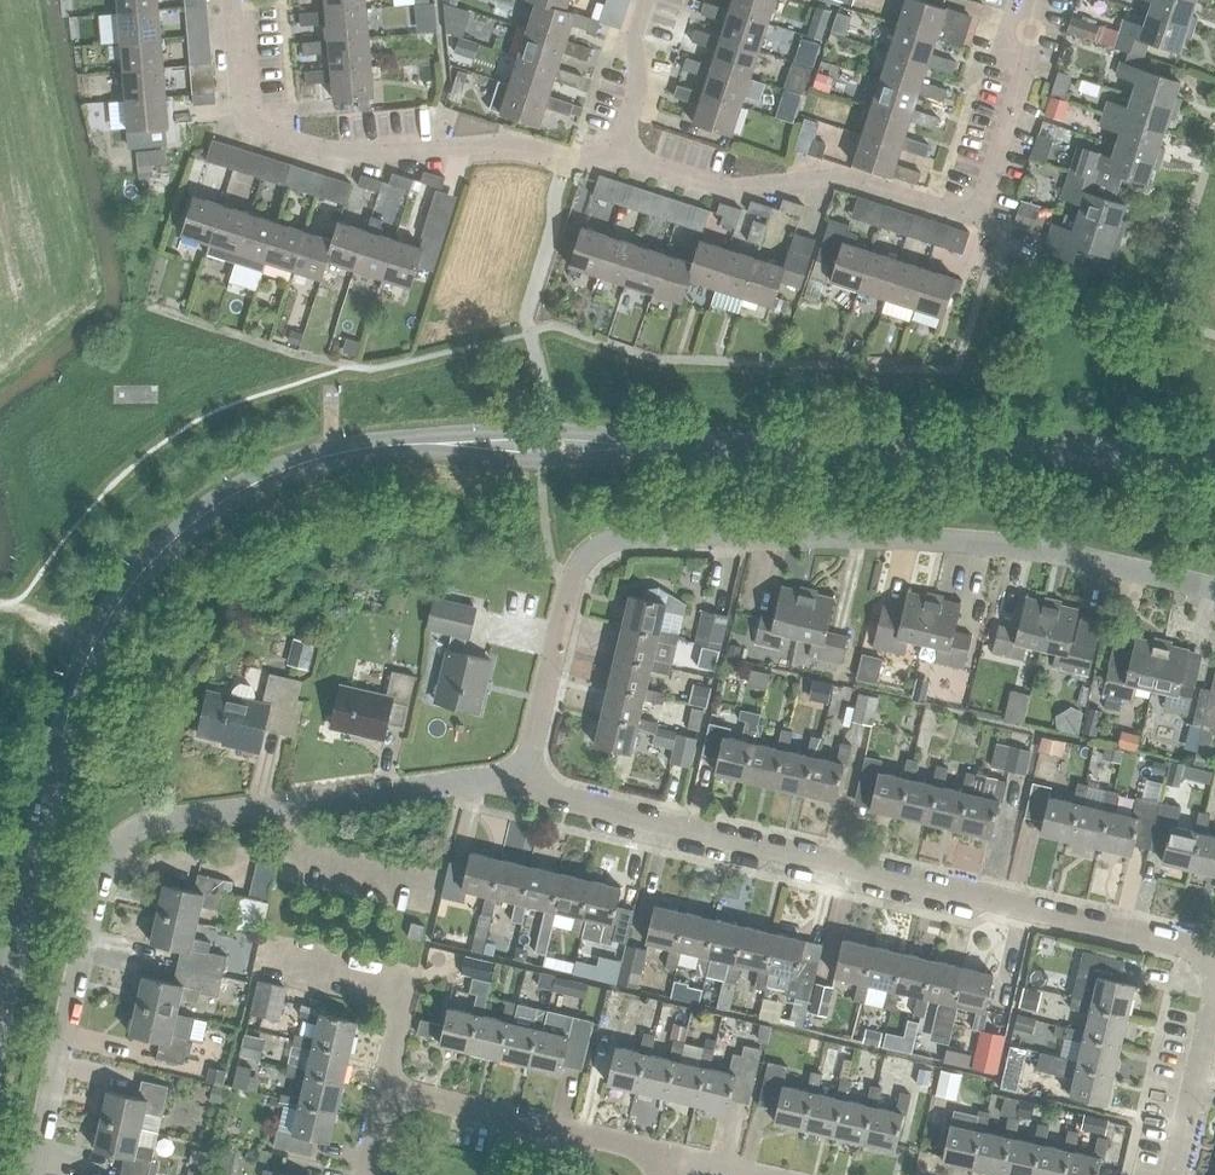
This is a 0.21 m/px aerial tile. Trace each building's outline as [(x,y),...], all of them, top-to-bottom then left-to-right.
[(118,12),(160,9),(159,0),(117,0),(118,12)] [(325,11),(325,12),(366,8),(365,0),(324,0),(325,11)] [(535,1),(527,28),(566,41),(566,40),(571,24),(596,32),(599,23),(600,21),(566,10),(535,0),(535,1)] [(535,1),(535,0),(566,10),(569,0),(532,0),(535,1)] [(626,11),(629,0),(628,0),(606,0),(604,4),(626,11)] [(729,9),(768,22),(775,0),(732,0),(729,9)] [(897,24),(937,37),(936,38),(961,46),(971,16),(921,0),(905,0),(897,24)] [(1148,12),(1194,27),(1197,16),(1190,14),(1195,0),(1152,0),(1148,12)] [(725,20),(720,36),(720,37),(759,50),(768,22),(729,9),(704,1),(700,12),(725,20)] [(620,31),(626,11),(604,4),(600,21),(599,23),(609,27),(620,31)] [(209,16),(208,5),(186,7),(186,18),(209,16)] [(817,7),(806,36),(820,41),(830,12),(817,7)] [(326,23),(328,40),(369,37),(366,8),(325,12),(325,11),(299,13),(300,25),(326,23)] [(430,22),(428,8),(414,9),(415,24),(430,22)] [(118,12),(121,41),(162,38),(160,9),(118,12)] [(837,12),(831,31),(844,35),(850,17),(837,12)] [(1148,41),(1179,51),(1184,36),(1190,38),(1194,27),(1148,12),(1143,26),(1123,19),(1119,32),(1099,25),(1099,26),(1072,17),(1067,31),(1143,55),(1148,41)] [(462,38),(466,26),(444,20),(446,33),(459,37),(462,38)] [(897,24),(888,52),(928,64),(927,65),(952,73),(956,61),(931,53),(936,38),(937,37),(897,24)] [(527,28),(518,55),(557,68),(562,52),(587,60),(591,48),(566,40),(566,41),(527,28)] [(716,48),(711,64),(711,65),(750,78),(759,50),(720,37),(720,36),(695,28),(691,40),(716,48)] [(211,45),(210,34),(188,36),(189,47),(211,45)] [(329,52),(330,68),(330,69),(371,66),(369,37),(328,40),(302,42),(303,54),(329,52)] [(454,53),(473,59),(478,43),(462,38),(459,37),(454,53)] [(121,41),(123,70),(164,66),(162,38),(121,41)] [(820,44),(801,38),(794,61),(812,67),(820,44)] [(213,63),(211,45),(189,47),(190,65),(213,63)] [(888,52),(879,79),(919,92),(918,93),(943,101),(947,89),(922,81),(927,65),(928,64),(888,52)] [(518,55),(509,83),(548,96),(549,95),(554,79),(578,87),(582,76),(557,68),(518,55)] [(702,92),(741,105),(745,94),(755,98),(761,82),(750,78),(711,65),(711,64),(686,56),(682,68),(707,76),(702,92)] [(1136,80),(1132,94),(1178,108),(1181,98),(1175,96),(1179,80),(1119,61),(1115,74),(1136,80)] [(214,74),(213,63),(190,65),(191,76),(214,74)] [(802,95),(811,71),(792,64),(783,88),(802,95)] [(123,70),(126,99),(167,95),(164,66),(123,70)] [(330,69),(330,68),(304,71),(305,83),(331,81),(333,99),(358,97),(359,111),(369,110),(368,96),(374,95),(371,66),(330,69)] [(463,87),(466,74),(457,71),(453,84),(463,87)] [(215,92),(214,74),(191,76),(193,93),(215,92)] [(816,76),(812,89),(829,93),(832,81),(816,76)] [(879,79),(870,107),(910,120),(909,121),(934,129),(938,117),(913,109),(918,93),(919,92),(879,79)] [(1055,79),(1050,95),(1064,100),(1069,84),(1055,79)] [(548,96),(509,83),(509,84),(498,80),(489,108),(539,125),(545,107),(569,115),(573,103),(549,95),(548,96)] [(702,92),(677,84),(673,95),(698,103),(692,121),(732,134),(741,105),(702,92)] [(216,103),(215,92),(193,93),(194,105),(216,103)] [(1107,101),(1103,112),(1163,131),(1168,117),(1175,119),(1178,108),(1132,94),(1127,107),(1107,101)] [(167,95),(126,99),(128,129),(164,126),(169,125),(167,95)] [(1044,114),(1060,119),(1066,101),(1050,96),(1048,100),(1044,114)] [(870,107),(861,134),(901,148),(901,149),(925,157),(929,145),(904,137),(909,121),(910,120),(870,107)] [(1120,130),(1116,144),(1162,158),(1165,148),(1158,146),(1163,131),(1103,112),(1099,124),(1120,130)] [(820,124),(804,119),(794,151),(797,151),(809,156),(820,124)] [(164,126),(128,129),(129,145),(166,143),(164,126)] [(901,148),(861,134),(852,163),(916,184),(920,172),(895,164),(901,149),(901,148)] [(1034,150),(1048,154),(1052,139),(1039,135),(1034,150)] [(229,145),(212,139),(205,160),(223,165),(229,145)] [(1077,146),(1069,170),(1098,179),(1098,181),(1118,187),(1122,174),(1147,182),(1152,167),(1158,169),(1162,158),(1116,144),(1111,157),(1077,146)] [(223,165),(233,168),(240,148),(229,145),(223,165)] [(233,168),(250,174),(257,154),(240,148),(233,168)] [(137,166),(152,165),(151,150),(136,151),(137,166)] [(268,157),(257,154),(250,174),(261,177),(268,157)] [(284,162),(268,157),(261,177),(278,183),(284,162)] [(295,166),(284,162),(278,183),(289,186),(295,166)] [(138,179),(153,178),(152,165),(137,166),(138,179)] [(312,171),(295,166),(289,186),(306,191),(312,171)] [(1082,203),(1077,217),(1123,231),(1127,221),(1120,219),(1125,203),(1114,200),(1118,187),(1098,181),(1098,179),(1069,170),(1061,196),(1082,203)] [(306,191),(316,195),(323,174),(312,171),(306,191)] [(423,172),(420,182),(441,189),(444,179),(423,172)] [(412,180),(392,173),(388,183),(409,191),(412,180)] [(323,174),(316,195),(333,200),(340,180),(323,174)] [(357,186),(378,193),(382,182),(361,175),(357,186)] [(609,201),(615,180),(599,175),(592,195),(609,201)] [(333,200),(344,204),(350,184),(340,180),(333,200)] [(626,184),(615,180),(609,201),(620,204),(626,184)] [(643,189),(626,184),(620,204),(637,209),(643,189)] [(654,193),(643,189),(637,209),(648,213),(654,193)] [(394,238),(382,278),(410,287),(417,264),(432,269),(455,195),(437,190),(422,235),(425,235),(421,247),(394,238)] [(671,198),(654,193),(648,213),(665,218),(671,198)] [(181,234),(209,243),(222,204),(194,195),(181,234)] [(857,197),(851,217),(861,220),(868,201),(857,197)] [(682,202),(671,198),(665,218),(675,222),(682,202)] [(782,198),(779,209),(800,215),(804,205),(782,198)] [(751,200),(747,210),(769,217),(772,206),(751,200)] [(885,206),(868,201),(861,220),(879,226),(885,206)] [(698,207),(682,202),(675,222),(692,227),(698,207)] [(720,224),(735,229),(741,209),(720,202),(716,213),(722,215),(720,224)] [(207,254),(234,262),(238,252),(237,252),(250,213),(222,204),(209,243),(210,243),(207,254)] [(896,209),(885,206),(879,226),(890,229),(896,209)] [(1019,206),(1013,225),(1029,230),(1031,224),(1035,211),(1028,208),(1019,206)] [(708,211),(698,207),(692,227),(702,230),(708,211)] [(913,215),(896,209),(890,229),(906,235),(913,215)] [(262,271),(265,261),(277,221),(250,213),(237,252),(238,252),(234,262),(262,271)] [(924,218),(913,215),(906,235),(917,238),(924,218)] [(381,219),(371,216),(366,229),(354,269),(382,278),(394,238),(377,233),(381,219)] [(1120,242),(1123,231),(1077,217),(1073,230),(1052,224),(1044,250),(1073,260),(1074,258),(1108,268),(1117,241),(1120,242)] [(940,224),(924,218),(917,238),(934,244),(940,224)] [(848,231),(850,225),(829,219),(816,260),(830,264),(835,266),(830,280),(858,289),(871,250),(854,244),(857,234),(848,231)] [(327,260),(354,269),(366,229),(338,220),(332,239),(333,239),(327,260)] [(265,261),(292,270),(305,230),(277,221),(265,261)] [(747,241),(760,245),(766,224),(753,221),(747,241)] [(951,227),(940,224),(934,244),(945,247),(951,227)] [(569,265),(597,274),(610,235),(582,226),(569,265)] [(969,233),(951,227),(945,247),(964,253),(969,233)] [(321,279),(327,260),(333,239),(332,239),(305,230),(292,270),(321,279)] [(755,257),(743,296),(771,306),(774,297),(779,280),(799,287),(815,239),(795,232),(784,266),(755,257)] [(597,274),(625,283),(637,244),(610,235),(597,274)] [(688,279),(715,287),(728,248),(700,239),(692,262),(693,262),(687,278),(688,279)] [(625,283),(652,292),(665,253),(637,244),(625,283)] [(715,287),(743,296),(755,257),(728,248),(715,287)] [(858,289),(886,298),(898,259),(871,250),(858,289)] [(680,301),(688,279),(687,278),(693,262),(692,262),(665,253),(652,292),(680,301)] [(886,298),(914,307),(926,267),(898,259),(886,298)] [(818,303),(830,264),(816,260),(803,298),(818,303)] [(926,267),(914,307),(942,316),(955,277),(926,267)] [(785,311),(788,301),(774,297),(771,306),(771,307),(785,311)] [(383,320),(386,308),(377,306),(374,318),(383,320)] [(298,346),(302,334),(290,330),(287,342),(298,346)] [(349,339),(345,353),(357,356),(361,343),(349,339)] [(779,650),(782,634),(797,638),(808,589),(800,587),(799,590),(781,586),(773,619),(760,616),(754,644),(779,650)] [(629,595),(622,625),(659,634),(660,629),(664,610),(684,615),(686,604),(666,600),(668,594),(658,587),(646,589),(644,598),(629,595)] [(812,641),(808,656),(841,664),(847,638),(826,633),(835,595),(833,594),(833,598),(815,594),(816,590),(808,589),(797,638),(812,641)] [(905,656),(908,640),(923,644),(934,595),(926,593),(926,596),(908,592),(909,589),(908,589),(903,611),(883,606),(873,648),(905,656)] [(992,654),(1023,661),(1026,646),(1041,649),(1052,600),(1044,598),(1044,602),(1026,598),(1027,594),(1026,594),(1019,626),(1000,621),(992,654)] [(923,644),(938,647),(934,662),(963,669),(971,636),(954,632),(961,601),(960,601),(959,604),(942,600),(942,597),(934,595),(923,644)] [(448,650),(435,702),(477,712),(490,660),(462,653),(466,637),(468,637),(475,609),(435,599),(428,628),(454,634),(450,650),(448,650)] [(1056,652),(1052,668),(1088,676),(1096,643),(1072,637),(1079,606),(1078,606),(1077,609),(1060,605),(1060,602),(1052,600),(1041,649),(1056,652)] [(694,642),(720,648),(727,616),(702,610),(694,642)] [(284,624),(283,623),(281,623),(279,623),(278,624),(277,625),(275,626),(275,628),(274,629),(274,631),(275,633),(275,634),(276,635),(278,636),(279,637),(281,637),(282,637),(284,637),(285,636),(287,635),(287,633),(288,632),(288,630),(288,629),(287,627),(286,626),(284,624)] [(622,625),(615,655),(652,664),(653,659),(657,640),(677,645),(679,634),(660,629),(659,634),(622,625)] [(1133,701),(1136,686),(1151,689),(1162,640),(1154,638),(1153,642),(1136,638),(1137,635),(1136,634),(1129,666),(1109,662),(1102,694),(1133,701)] [(1166,693),(1163,708),(1188,714),(1194,686),(1181,683),(1189,646),(1187,646),(1187,650),(1170,646),(1170,642),(1162,640),(1151,689),(1166,693)] [(314,645),(297,641),(291,664),(307,668),(314,645)] [(737,657),(740,646),(728,643),(726,655),(737,657)] [(697,665),(697,666),(714,671),(719,650),(715,649),(701,646),(697,665)] [(615,655),(608,685),(645,693),(646,689),(650,670),(670,674),(671,668),(672,663),(653,659),(652,664),(615,655)] [(876,684),(882,659),(863,655),(857,679),(876,684)] [(1203,719),(1201,728),(1214,731),(1214,667),(1211,686),(1210,690),(1203,719)] [(341,684),(331,727),(383,739),(386,724),(403,729),(415,677),(391,671),(386,695),(341,684)] [(750,671),(747,687),(765,692),(769,676),(750,671)] [(233,691),(231,696),(208,691),(198,733),(237,742),(236,747),(258,752),(265,724),(297,731),(304,702),(297,700),(301,681),(269,674),(262,703),(253,701),(254,696),(253,691),(250,686),(240,684),(236,687),(233,691)] [(827,698),(831,684),(812,679),(809,693),(827,698)] [(929,682),(915,679),(910,699),(923,703),(929,682)] [(608,685),(601,714),(638,723),(639,718),(643,700),(663,704),(665,693),(646,689),(645,693),(608,685)] [(710,689),(696,686),(692,704),(706,708),(710,689)] [(1195,717),(1203,719),(1210,690),(1202,688),(1195,717)] [(852,721),(873,726),(879,698),(858,693),(852,721)] [(1121,699),(1107,696),(1104,708),(1118,711),(1121,699)] [(704,710),(692,707),(687,728),(699,731),(704,710)] [(745,780),(754,743),(758,744),(763,725),(758,724),(760,714),(740,710),(738,719),(745,721),(741,740),(728,737),(731,728),(709,723),(701,755),(718,759),(715,773),(745,780)] [(638,723),(601,714),(594,745),(631,753),(637,730),(656,734),(658,723),(639,718),(638,723)] [(1061,719),(1057,734),(1076,738),(1081,717),(1069,714),(1061,719)] [(1088,715),(1083,734),(1095,737),(1100,718),(1088,715)] [(745,780),(775,787),(783,750),(788,751),(792,732),(781,729),(777,749),(758,744),(754,743),(745,780)] [(669,762),(690,767),(697,739),(676,733),(669,762)] [(1127,749),(1136,751),(1140,737),(1131,735),(1127,749)] [(775,787),(804,794),(813,757),(818,758),(822,739),(811,736),(806,756),(788,751),(783,750),(775,787)] [(1061,752),(1064,742),(1043,737),(1040,748),(1061,752)] [(813,757),(804,794),(835,801),(843,766),(847,766),(851,746),(841,743),(836,762),(818,758),(813,757)] [(996,744),(991,767),(1024,775),(1029,751),(996,744)] [(1209,747),(1197,744),(1193,763),(1205,766),(1209,747)] [(1106,747),(1104,757),(1120,761),(1122,751),(1106,747)] [(870,809),(900,816),(909,779),(913,780),(918,761),(907,759),(902,778),(879,772),(882,760),(865,756),(858,787),(874,791),(870,809)] [(1164,776),(1167,765),(1153,761),(1151,772),(1164,776)] [(1172,762),(1166,783),(1178,786),(1183,764),(1172,762)] [(900,816),(931,823),(939,786),(943,787),(948,768),(937,766),(932,785),(913,780),(909,779),(900,816)] [(931,823),(934,824),(960,830),(969,794),(973,794),(977,775),(966,772),(962,792),(943,787),(939,786),(931,823)] [(960,830),(963,831),(990,837),(998,802),(1002,803),(1007,782),(996,779),(991,799),(973,794),(969,794),(960,830)] [(1040,833),(1070,840),(1079,804),(1083,805),(1088,785),(1077,783),(1072,802),(1049,796),(1042,825),(1040,833)] [(1051,790),(1031,785),(1023,820),(1042,825),(1049,796),(1051,790)] [(1070,840),(1100,847),(1108,811),(1113,812),(1117,793),(1107,790),(1102,809),(1083,805),(1079,804),(1070,840)] [(1147,849),(1148,849),(1159,803),(1136,797),(1132,816),(1113,812),(1108,811),(1100,847),(1130,855),(1134,840),(1149,844),(1147,849)] [(1148,849),(1149,850),(1150,844),(1157,846),(1165,847),(1162,862),(1192,869),(1201,833),(1205,834),(1210,815),(1199,812),(1194,831),(1176,827),(1180,808),(1159,803),(1148,849)] [(1214,875),(1214,836),(1205,834),(1201,833),(1192,869),(1214,875)] [(262,853),(252,893),(270,898),(281,858),(262,853)] [(492,917),(496,898),(492,897),(501,860),(470,853),(467,865),(449,861),(441,897),(464,903),(467,891),(485,895),(481,915),(492,917)] [(522,924),(526,905),(522,904),(530,867),(501,860),(492,897),(496,898),(515,902),(511,922),(522,924)] [(522,904),(526,905),(545,909),(541,928),(552,931),(556,911),(551,910),(560,874),(530,867),(522,904)] [(163,884),(157,913),(197,922),(200,906),(217,910),(224,880),(198,874),(194,891),(163,884)] [(590,881),(560,874),(551,910),(556,911),(575,916),(570,935),(581,938),(586,918),(581,917),(590,881)] [(620,888),(590,881),(581,917),(586,918),(605,923),(600,942),(611,945),(612,940),(626,943),(634,910),(616,906),(620,888)] [(233,928),(261,934),(269,902),(240,895),(233,928)] [(676,970),(680,951),(676,950),(684,913),(654,906),(645,943),(669,948),(665,968),(676,970)] [(181,949),(177,966),(203,972),(222,976),(227,956),(208,952),(210,942),(193,938),(197,922),(157,913),(150,942),(181,949)] [(706,977),(710,958),(705,957),(714,920),(684,913),(676,950),(680,951),(699,955),(695,974),(706,977)] [(470,951),(483,953),(492,917),(481,915),(479,914),(470,951)] [(736,984),(740,964),(736,963),(744,927),(714,920),(705,957),(710,958),(729,962),(725,981),(723,981),(717,1008),(729,1011),(735,984),(736,984)] [(411,922),(407,936),(420,940),(424,926),(411,922)] [(736,963),(740,964),(759,969),(754,988),(765,991),(767,985),(770,971),(765,970),(774,934),(744,927),(736,963)] [(543,967),(546,956),(552,931),(541,928),(532,964),(543,967)] [(770,971),(767,985),(785,989),(784,995),(795,998),(809,1001),(818,963),(800,959),(804,941),(774,934),(765,970),(770,971)] [(864,1004),(869,985),(864,984),(873,947),(843,940),(834,977),(858,982),(853,1002),(864,1004)] [(618,983),(639,988),(647,950),(626,945),(622,964),(618,983)] [(516,947),(513,960),(526,963),(529,951),(516,947)] [(894,1011),(899,991),(894,990),(903,954),(873,947),(864,984),(869,985),(888,989),(883,1008),(894,1011)] [(1134,984),(1118,980),(1123,961),(1083,951),(1072,997),(1091,1002),(1090,1006),(1127,1014),(1134,984)] [(924,1018),(928,998),(924,997),(932,960),(903,954),(894,990),(899,991),(917,996),(913,1015),(924,1018)] [(494,963),(465,956),(460,974),(490,981),(494,963)] [(576,961),(573,973),(618,983),(622,964),(600,958),(598,967),(576,961)] [(924,997),(928,998),(941,1001),(933,1037),(950,1040),(954,1025),(958,1005),(954,1004),(962,967),(932,960),(924,997)] [(142,976),(136,1005),(176,1014),(179,998),(197,1002),(200,993),(218,997),(222,976),(203,972),(177,966),(173,983),(142,976)] [(954,1004),(958,1005),(977,1009),(973,1029),(980,1031),(984,1031),(988,1011),(985,1010),(992,974),(962,967),(954,1004)] [(553,990),(556,978),(541,974),(537,990),(552,994),(553,990)] [(443,1025),(440,1041),(439,1044),(469,1051),(478,1015),(483,1016),(491,982),(473,978),(469,992),(476,994),(472,1013),(448,1008),(443,1025)] [(588,986),(556,978),(553,990),(585,998),(588,986)] [(250,1014),(281,1020),(288,987),(257,981),(250,1014)] [(672,981),(669,996),(670,997),(683,999),(698,1003),(701,990),(686,987),(686,984),(672,981)] [(809,1012),(827,1016),(833,987),(816,983),(809,1012)] [(1025,988),(1021,1007),(1033,1010),(1037,991),(1025,988)] [(1089,1013),(1084,1031),(1083,1036),(1120,1044),(1127,1014),(1090,1006),(1091,1002),(1072,997),(1069,1008),(1089,1013)] [(809,1001),(795,998),(789,1025),(803,1028),(809,1001)] [(764,999),(759,1018),(779,1023),(784,1004),(764,999)] [(469,1051),(499,1058),(508,1022),(512,1023),(517,1003),(506,1001),(501,1020),(483,1016),(478,1015),(469,1051)] [(156,1058),(182,1064),(193,1018),(176,1014),(136,1005),(129,1034),(160,1041),(156,1058)] [(318,1020),(314,1039),(313,1043),(349,1052),(357,1021),(321,1013),(322,1010),(301,1005),(299,1016),(318,1020)] [(499,1058),(529,1065),(537,1029),(542,1030),(546,1010),(535,1008),(531,1027),(512,1023),(508,1022),(499,1058)] [(537,1029),(529,1065),(559,1072),(561,1063),(568,1037),(571,1038),(576,1017),(565,1015),(561,1034),(542,1030),(537,1029)] [(568,1037),(561,1063),(583,1069),(594,1022),(576,1017),(571,1038),(568,1037)] [(1017,1018),(1014,1029),(1028,1033),(1031,1021),(1017,1018)] [(443,1025),(420,1019),(416,1035),(440,1041),(443,1025)] [(907,1023),(903,1040),(914,1042),(918,1026),(907,1023)] [(756,1043),(768,1045),(771,1027),(759,1025),(756,1043)] [(1120,1044),(1083,1036),(1084,1031),(1065,1027),(1065,1028),(1055,1026),(1053,1035),(1082,1042),(1077,1061),(1076,1066),(1113,1074),(1120,1044)] [(881,1034),(865,1031),(863,1043),(878,1046),(881,1034)] [(974,1059),(972,1068),(995,1073),(1004,1036),(984,1031),(980,1031),(974,1059)] [(607,1083),(637,1090),(646,1054),(650,1055),(655,1036),(644,1033),(639,1052),(615,1047),(607,1083)] [(311,1050),(307,1068),(306,1073),(343,1081),(349,1052),(313,1043),(314,1039),(295,1034),(292,1045),(311,1050)] [(259,1060),(264,1040),(244,1035),(239,1056),(259,1060)] [(890,1049),(912,1054),(914,1042),(903,1040),(893,1038),(890,1049)] [(637,1090),(667,1097),(675,1061),(680,1062),(685,1043),(674,1040),(669,1059),(650,1055),(646,1054),(637,1090)] [(705,1068),(697,1104),(727,1111),(730,1100),(749,1104),(762,1049),(743,1045),(741,1056),(733,1054),(728,1073),(710,1069),(705,1068)] [(1018,1092),(1027,1049),(1010,1045),(1000,1088),(1018,1092)] [(705,1068),(710,1069),(714,1049),(703,1047),(699,1066),(680,1062),(675,1061),(667,1097),(697,1104),(705,1068)] [(947,1052),(944,1061),(972,1068),(974,1059),(947,1052)] [(1106,1104),(1113,1074),(1076,1066),(1077,1061),(1040,1052),(1035,1070),(1073,1079),(1069,1096),(1106,1104)] [(782,1086),(787,1066),(769,1062),(769,1060),(768,1060),(760,1098),(778,1103),(782,1086)] [(304,1080),(300,1098),(299,1103),(336,1111),(343,1081),(306,1073),(307,1068),(288,1064),(285,1075),(304,1080)] [(246,1089),(250,1068),(237,1065),(232,1086),(246,1089)] [(213,1068),(210,1083),(222,1085),(225,1071),(213,1068)] [(937,1072),(919,1068),(915,1085),(934,1089),(937,1072)] [(935,1094),(958,1099),(962,1075),(940,1071),(935,1094)] [(774,1122),(804,1129),(813,1093),(817,1094),(822,1074),(811,1072),(806,1091),(782,1086),(778,1103),(774,1122)] [(804,1129),(834,1136),(842,1100),(847,1101),(851,1081),(840,1079),(836,1098),(817,1094),(813,1093),(804,1129)] [(137,1098),(107,1091),(100,1120),(140,1129),(144,1113),(161,1117),(168,1087),(141,1081),(137,1098)] [(220,1104),(224,1089),(213,1086),(209,1101),(220,1104)] [(834,1136),(838,1137),(864,1143),(873,1107),(877,1107),(881,1088),(870,1086),(866,1105),(847,1101),(842,1100),(834,1136)] [(895,1112),(877,1107),(873,1107),(864,1143),(894,1150),(895,1146),(902,1115),(906,1116),(911,1095),(900,1092),(895,1112)] [(299,1103),(300,1098),(281,1094),(278,1105),(298,1109),(292,1133),(277,1129),(273,1146),(310,1155),(314,1138),(329,1142),(336,1111),(299,1103)] [(1014,1118),(1018,1100),(1004,1097),(1000,1115),(1008,1117),(1014,1118)] [(1030,1117),(1032,1103),(1019,1100),(1016,1114),(1030,1117)] [(1045,1122),(1048,1110),(1038,1107),(1035,1120),(1045,1122)] [(942,1161),(972,1168),(981,1131),(985,1132),(990,1113),(978,1111),(978,1115),(953,1109),(943,1158),(942,1161)] [(1104,1135),(1107,1120),(1084,1115),(1080,1129),(1104,1135)] [(972,1168),(1002,1174),(1010,1138),(1015,1139),(1019,1120),(1014,1118),(1008,1117),(1004,1136),(985,1132),(981,1131),(972,1168)] [(140,1129),(100,1120),(94,1149),(124,1156),(120,1172),(132,1174),(148,1174),(154,1149),(137,1145),(140,1129)] [(1004,1174),(1033,1174),(1040,1145),(1045,1146),(1049,1126),(1038,1124),(1034,1143),(1015,1139),(1010,1138),(1002,1174),(1004,1174)] [(1070,1151),(1074,1152),(1078,1133),(1068,1130),(1063,1150),(1045,1146),(1040,1145),(1033,1174),(1064,1174),(1070,1151)] [(1064,1174),(1096,1174),(1100,1159),(1103,1160),(1108,1139),(1097,1137),(1093,1156),(1074,1152),(1070,1151),(1064,1174)] [(233,1166),(218,1163),(215,1174),(231,1174),(233,1166)]
